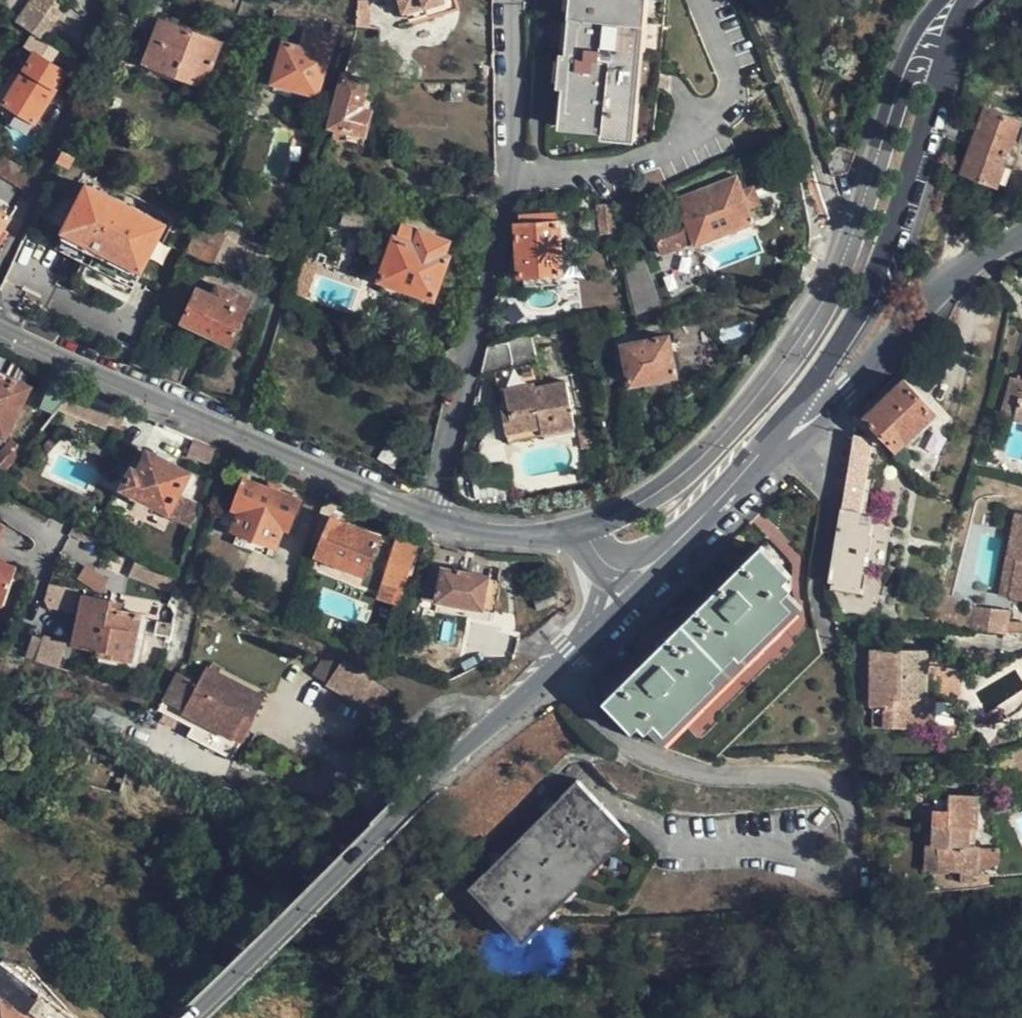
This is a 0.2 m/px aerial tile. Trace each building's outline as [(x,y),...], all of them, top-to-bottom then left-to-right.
[(43,39),(64,10),(50,0),(32,0),(17,22),(33,32),(43,39)] [(407,25),(460,11),(457,0),(399,0),(407,25)] [(569,56),(563,56),(560,86),(566,87),(562,126),(606,130),(606,137),(654,141),(666,0),(573,0),(569,56)] [(359,23),(359,27),(380,29),(380,19),(373,18),(372,11),(360,11),(359,23)] [(251,26),(217,14),(211,27),(246,39),(251,26)] [(205,87),(222,44),(162,21),(146,64),(205,87)] [(346,36),(348,23),(333,22),(333,34),(344,36),(346,36)] [(62,53),(43,39),(33,32),(24,47),(35,53),(6,103),(36,122),(67,72),(54,64),(62,53)] [(304,51),(285,45),(275,83),(319,95),(334,41),(308,34),(304,51)] [(333,126),(335,127),(368,136),(373,113),(363,110),(370,82),(346,76),(333,126)] [(464,85),(453,85),(453,93),(465,93),(464,85)] [(962,175),(997,187),(1020,121),(986,109),(962,175)] [(847,173),(854,153),(839,148),(826,154),(833,177),(847,173)] [(64,152),(60,162),(74,169),(79,159),(64,152)] [(2,158),(0,162),(0,177),(28,192),(33,176),(2,158)] [(756,222),(751,209),(744,190),(738,176),(678,200),(684,216),(653,229),(664,256),(695,244),(696,247),(756,222)] [(756,186),(744,190),(751,209),(763,205),(756,186)] [(134,290),(167,226),(90,187),(58,250),(134,290)] [(646,200),(620,204),(622,218),(649,214),(646,200)] [(621,229),(617,204),(598,206),(602,233),(621,229)] [(11,217),(0,211),(0,236),(11,217)] [(189,214),(187,217),(187,221),(190,225),(194,225),(198,224),(200,220),(200,217),(197,214),(195,213),(189,214)] [(521,218),(522,226),(555,223),(554,216),(521,218)] [(559,223),(555,223),(522,226),(518,226),(521,276),(561,274),(559,223)] [(200,226),(189,250),(214,263),(226,238),(200,226)] [(435,297),(453,244),(401,226),(383,281),(435,297)] [(625,252),(627,264),(639,262),(638,250),(625,252)] [(627,264),(625,252),(612,254),(614,266),(627,264)] [(214,297),(201,291),(186,323),(233,344),(252,303),(219,287),(214,297)] [(668,307),(636,313),(638,324),(670,317),(668,307)] [(480,376),(483,375),(498,372),(501,391),(506,390),(510,409),(503,411),(509,436),(543,428),(545,434),(577,427),(568,382),(546,386),(534,339),(486,349),(481,371),(480,376)] [(678,376),(670,339),(625,347),(633,386),(678,376)] [(161,377),(181,386),(193,361),(173,352),(161,377)] [(8,439),(33,389),(0,374),(0,435),(8,439)] [(1013,380),(1008,396),(1021,399),(1016,421),(1021,423),(1021,382),(1013,380)] [(76,391),(54,381),(43,407),(57,413),(60,410),(76,391)] [(866,419),(898,450),(937,413),(907,381),(866,419)] [(77,392),(76,391),(60,410),(85,421),(101,403),(77,392)] [(8,439),(0,435),(0,444),(5,446),(8,439)] [(873,441),(855,436),(839,525),(831,581),(838,582),(837,588),(859,591),(871,518),(861,516),(873,441)] [(223,452),(193,440),(183,465),(214,477),(223,452)] [(24,453),(13,443),(0,457),(0,481),(13,466),(24,453)] [(141,473),(134,469),(126,488),(172,512),(192,474),(150,455),(141,473)] [(300,501),(247,482),(237,510),(242,512),(235,530),(278,547),(285,528),(289,530),(300,501)] [(1012,535),(1021,537),(1009,599),(1021,601),(1021,515),(1008,513),(1004,533),(1012,535)] [(335,519),(319,557),(366,576),(381,537),(335,519)] [(422,537),(403,531),(382,595),(401,602),(422,537)] [(1000,596),(1009,599),(1021,537),(1012,535),(1000,596)] [(791,577),(763,548),(714,596),(605,702),(635,732),(640,726),(648,733),(656,724),(666,734),(717,683),(713,679),(736,655),(741,660),(793,609),(783,598),(791,591),(785,583),(791,577)] [(485,611),(486,609),(490,581),(490,577),(442,569),(442,556),(433,555),(422,597),(440,603),(485,611)] [(14,567),(0,561),(0,603),(14,567)] [(84,566),(77,579),(99,591),(106,579),(84,566)] [(502,582),(490,581),(486,609),(497,611),(502,582)] [(115,602),(84,596),(74,645),(100,650),(99,656),(135,663),(143,615),(114,610),(115,602)] [(1005,606),(979,601),(973,628),(1000,632),(1005,606)] [(174,616),(161,614),(157,637),(171,640),(174,616)] [(31,634),(25,659),(58,667),(65,643),(31,634)] [(873,651),(873,708),(886,707),(886,729),(934,729),(935,701),(928,701),(927,652),(873,651)] [(234,759),(243,743),(236,740),(248,716),(256,721),(266,700),(208,670),(186,714),(197,722),(191,736),(234,759)] [(399,695),(376,680),(359,706),(382,721),(399,695)] [(959,725),(960,708),(949,701),(950,727),(959,725)] [(873,729),(886,729),(886,707),(873,708),(873,729)] [(245,744),(256,721),(248,716),(236,740),(243,743),(245,744)] [(577,785),(473,889),(522,937),(626,833),(577,785)] [(979,847),(976,847),(970,847),(969,830),(976,830),(978,830),(978,798),(949,797),(949,803),(935,802),(934,846),(928,846),(926,870),(962,872),(961,883),(974,884),(975,873),(979,872),(979,847)] [(4,963),(0,968),(0,990),(6,995),(0,1004),(0,1017),(76,1017),(4,963)]
